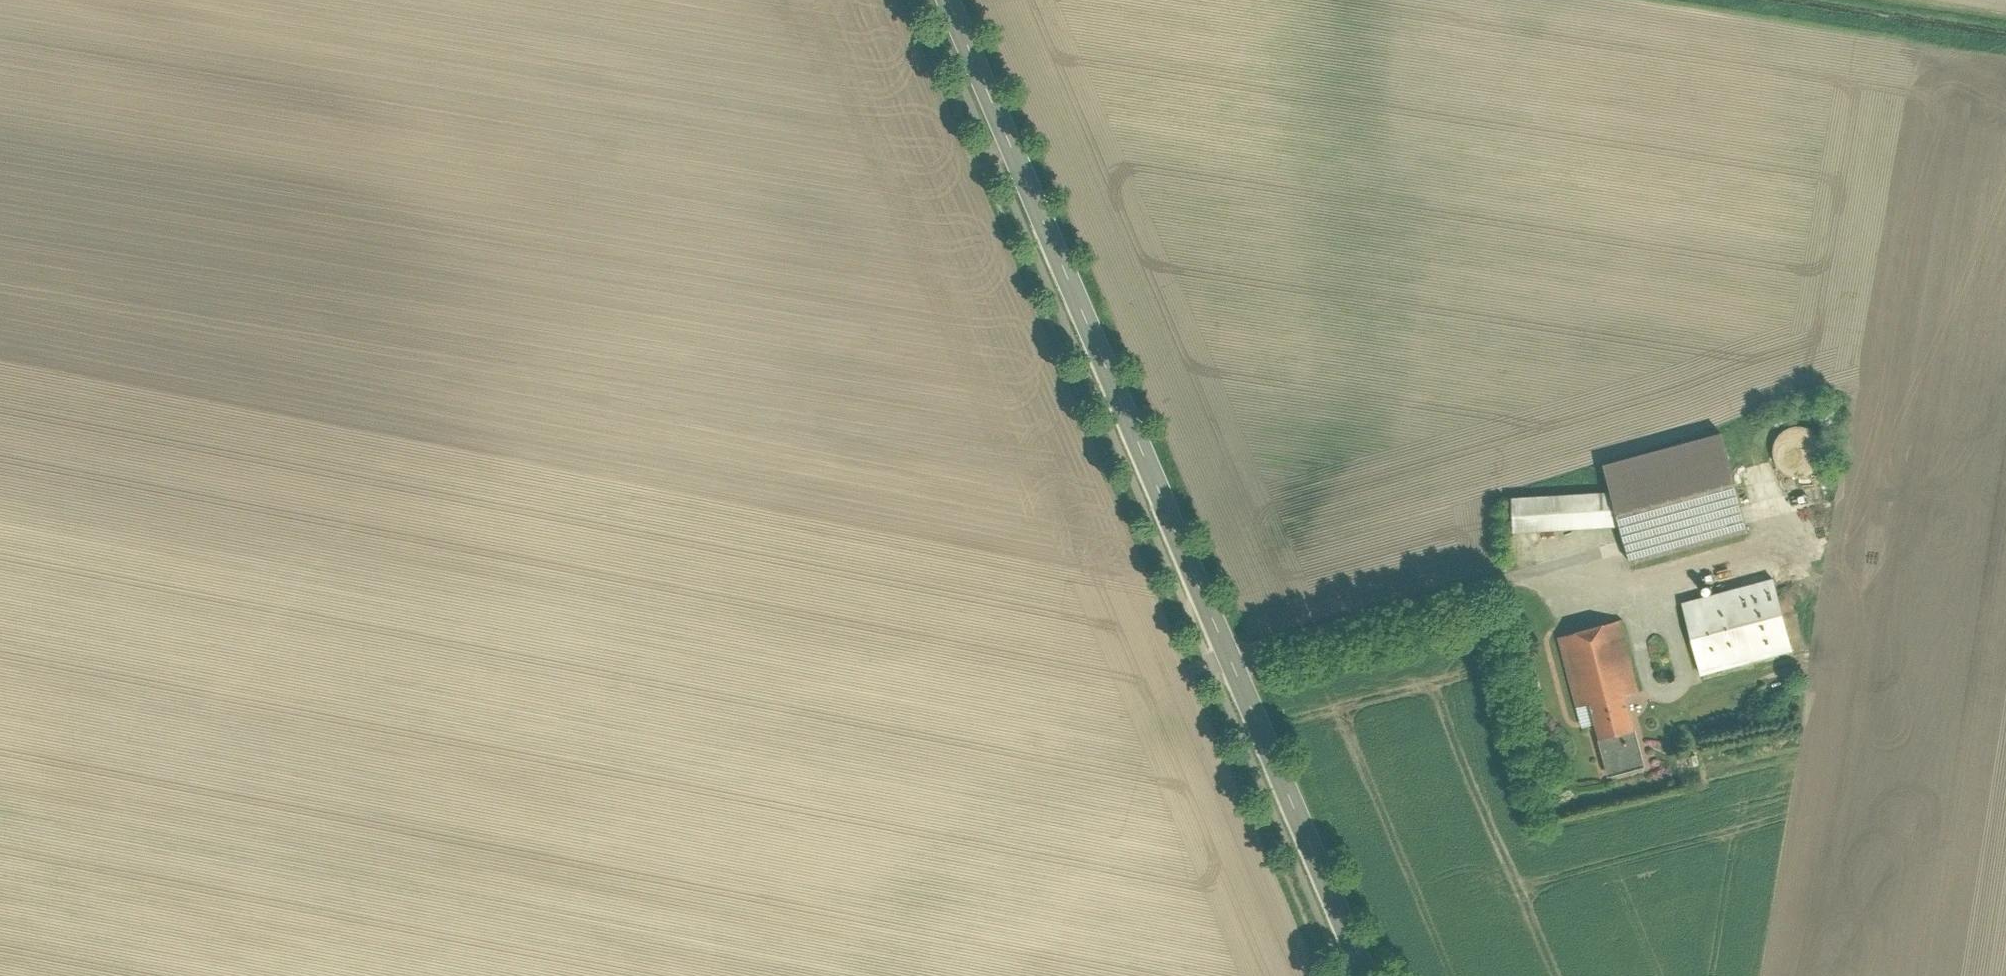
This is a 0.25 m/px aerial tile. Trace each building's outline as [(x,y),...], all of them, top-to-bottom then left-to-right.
[(1807,423),(1800,422),(1793,423),(1784,429),(1776,440),(1775,449),(1775,454),(1779,462),(1785,469),(1795,474),(1804,475),(1813,472),(1821,466),(1826,459),(1828,450),(1827,441),(1822,433),(1816,426),(1807,423)] [(1621,528),(1632,566),(1752,532),(1722,425),(1601,459),(1611,491),(1621,528)] [(1611,491),(1510,496),(1511,533),(1621,528),(1611,491)] [(1683,602),(1703,676),(1798,649),(1777,576),(1683,602)] [(1597,707),(1614,769),(1655,758),(1635,683),(1645,681),(1627,617),(1555,637),(1576,713),(1597,707)]
